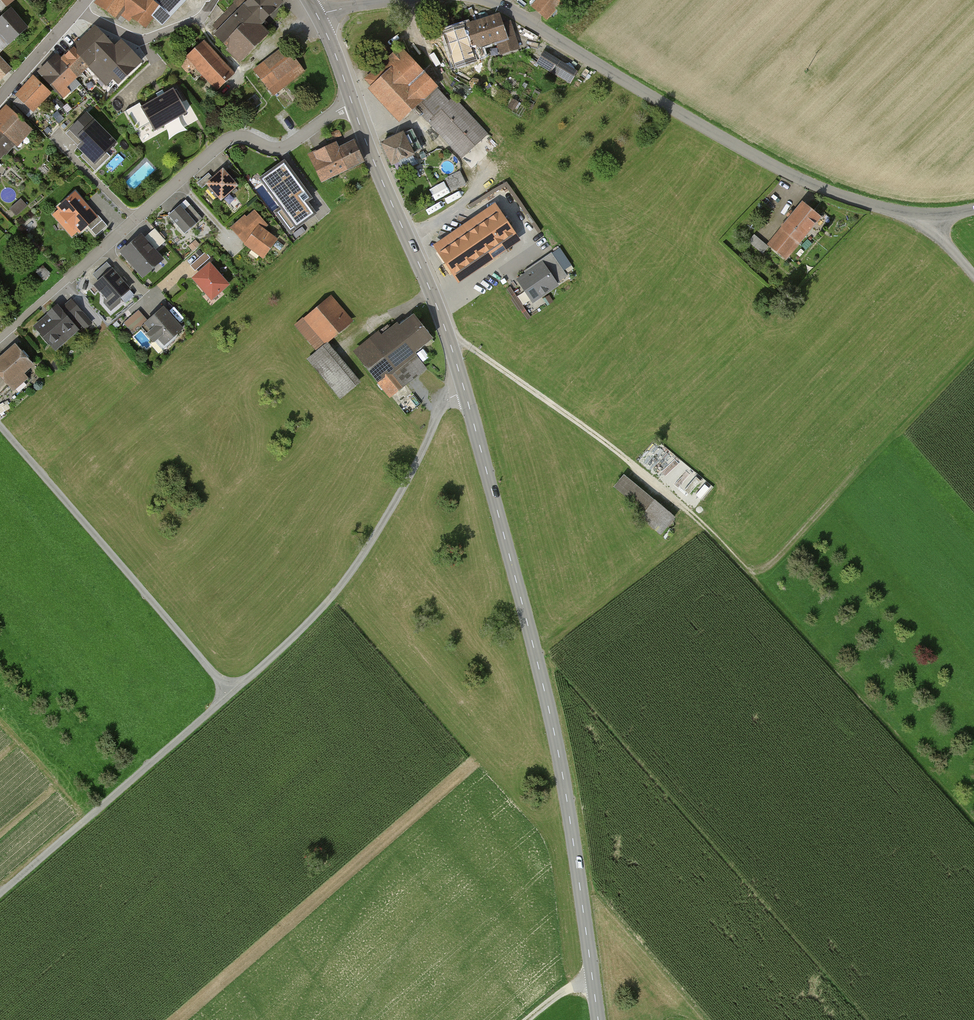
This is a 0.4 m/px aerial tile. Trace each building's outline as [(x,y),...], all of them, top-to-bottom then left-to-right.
[(156,17),(165,25),(188,0),(159,0),(156,3),(152,0),(100,0),(98,3),(120,19),(122,16),(145,33),(156,17)] [(284,0),(253,0),(217,35),(244,62),(273,33),(266,26),(288,4),(284,0)] [(559,0),(540,0),(534,6),(548,19),(563,4),(559,0)] [(14,9),(0,22),(0,78),(3,82),(15,71),(1,56),(31,28),(14,9)] [(225,13),(209,28),(216,35),(232,19),(225,13)] [(506,24),(503,14),(446,32),(453,57),(499,43),(503,56),(522,50),(513,22),(506,24)] [(118,49),(97,26),(42,75),(61,96),(90,70),(103,84),(111,76),(121,86),(144,65),(124,43),(118,49)] [(234,76),(204,45),(178,69),(187,78),(194,71),(216,94),(234,76)] [(488,135),(402,47),(368,80),(407,120),(418,109),(465,157),(488,135)] [(302,73),(284,49),(252,73),(271,97),(302,73)] [(580,69),(547,51),(540,64),(572,82),(580,69)] [(54,94),(36,77),(18,97),(36,113),(54,94)] [(187,115),(175,94),(143,112),(140,105),(125,113),(137,133),(151,125),(156,133),(187,115)] [(10,107),(0,118),(0,166),(34,128),(10,107)] [(119,147),(87,116),(66,137),(78,148),(75,151),(76,155),(94,172),(119,147)] [(422,149),(411,128),(382,143),(392,164),(422,149)] [(362,161),(354,143),(339,150),(335,142),(309,155),(321,181),(362,161)] [(146,156),(124,177),(135,188),(157,167),(146,156)] [(286,160),(261,178),(283,208),(276,213),(290,231),(317,211),(307,197),(311,194),(286,160)] [(238,181),(223,165),(207,181),(222,196),(238,181)] [(465,184),(459,171),(445,178),(451,191),(465,184)] [(97,214),(75,189),(56,205),(79,230),(97,214)] [(487,196),(471,206),(478,218),(494,207),(487,196)] [(11,209),(17,215),(28,205),(22,199),(11,209)] [(181,201),(168,213),(187,233),(199,222),(181,201)] [(825,218),(807,203),(772,244),(790,260),(825,218)] [(267,222),(254,208),(232,227),(245,241),(266,254),(277,236),(262,227),(267,222)] [(515,235),(497,210),(439,250),(456,276),(515,235)] [(95,234),(107,224),(98,214),(87,224),(95,234)] [(166,240),(155,226),(147,233),(158,247),(166,240)] [(164,256),(141,231),(121,249),(143,275),(164,256)] [(755,235),(750,242),(765,252),(769,245),(755,235)] [(205,250),(191,263),(195,269),(210,256),(205,250)] [(212,297),(230,281),(211,259),(193,275),(212,297)] [(544,259),(516,277),(532,301),(560,283),(544,259)] [(131,288),(112,266),(95,280),(108,296),(104,299),(109,306),(131,288)] [(523,313),(533,306),(516,281),(506,288),(523,313)] [(354,322),(334,297),(297,328),(318,352),(354,322)] [(65,300),(35,327),(55,348),(85,321),(65,300)] [(182,329),(163,307),(148,320),(139,310),(124,323),(133,334),(146,323),(152,330),(148,334),(154,341),(158,337),(165,344),(182,329)] [(357,352),(394,399),(429,371),(417,357),(437,340),(418,317),(405,327),(402,324),(386,337),(382,332),(357,352)] [(16,342),(0,356),(0,372),(14,388),(29,375),(25,370),(34,362),(16,342)] [(364,382),(331,344),(309,362),(342,401),(364,382)] [(675,515),(623,473),(613,486),(665,527),(675,515)]
